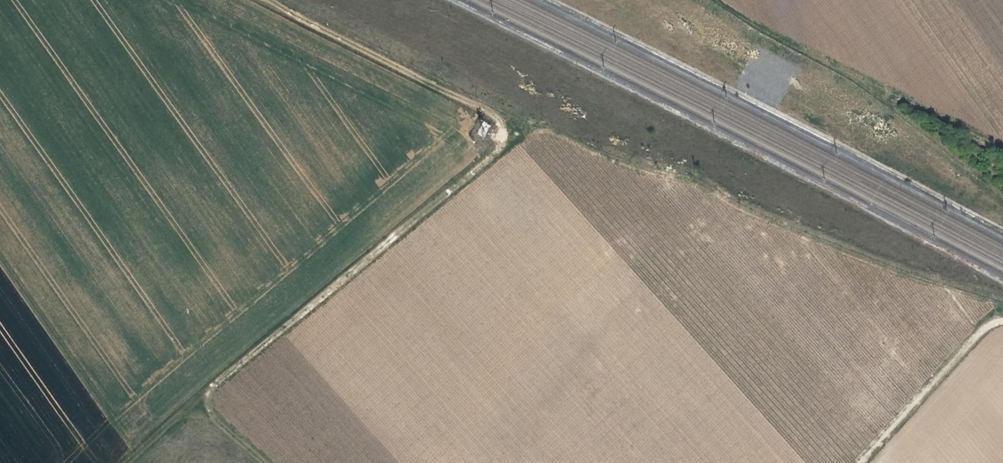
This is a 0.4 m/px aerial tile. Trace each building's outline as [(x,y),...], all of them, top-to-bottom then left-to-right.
[(485,137),(490,124),(483,121),(477,134),(485,137)]
